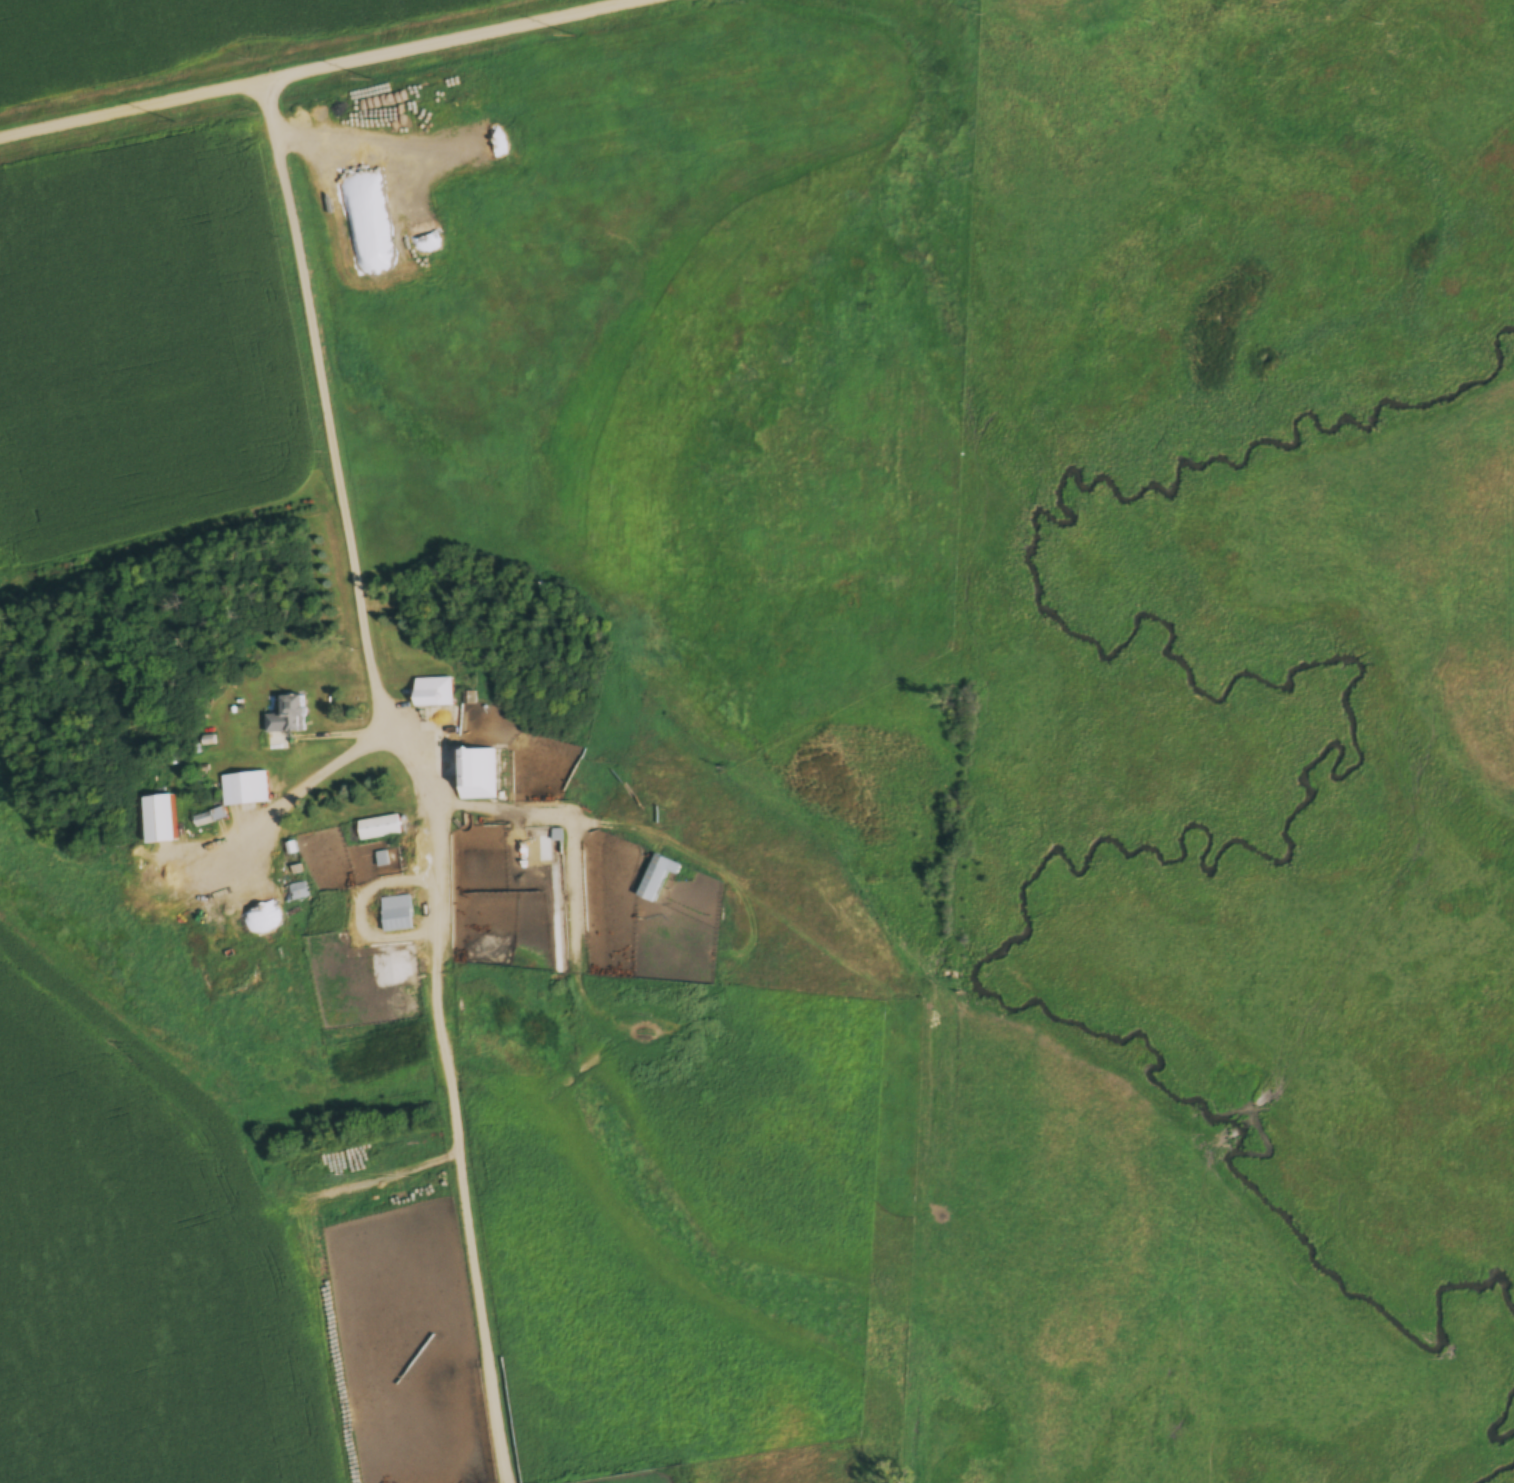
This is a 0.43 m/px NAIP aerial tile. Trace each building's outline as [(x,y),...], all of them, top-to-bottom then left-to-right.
[(413,681),(414,708),(466,706),(465,679),(413,681)] [(305,698),(281,698),(282,733),(306,733),(305,698)] [(462,793),(497,792),(497,750),(462,751),(462,793)] [(267,774),(230,776),(232,807),(268,804),(267,774)] [(227,818),(223,809),(193,820),(197,829),(227,818)] [(398,817),(357,822),(360,842),(401,837),(398,817)] [(677,877),(682,867),(655,855),(637,897),(654,904),(668,873),(677,877)] [(309,899),(306,884),(236,900),(239,915),(309,899)] [(411,933),(411,898),(383,898),(383,933),(411,933)]
